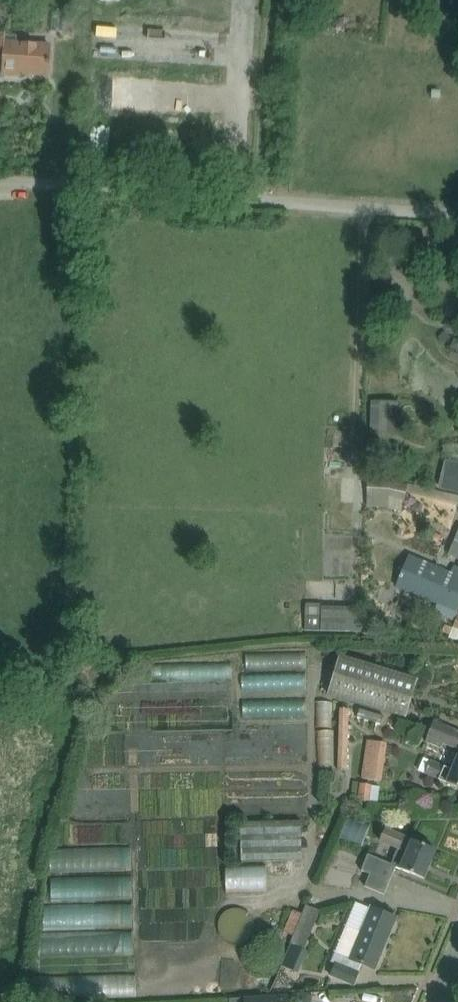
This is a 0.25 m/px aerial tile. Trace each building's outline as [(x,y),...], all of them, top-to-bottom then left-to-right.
[(22,74),(49,76),(51,44),(19,42),(19,36),(0,35),(0,59),(4,59),(3,75),(21,76),(22,74)] [(445,331),(439,336),(445,342),(450,337),(445,331)] [(450,347),(457,350),(457,341),(453,339),(450,347)] [(383,428),(413,429),(413,400),(384,400),(383,428)] [(457,558),(457,533),(449,554),(457,558)] [(397,587),(437,604),(433,612),(454,621),(457,613),(457,566),(454,565),(451,572),(411,554),(397,587)] [(331,603),(318,604),(320,624),(334,623),(331,603)] [(335,606),(335,630),(375,630),(374,606),(335,606)] [(328,693),(407,717),(419,679),(340,655),(328,693)] [(316,691),(317,673),(260,670),(259,688),(316,691)] [(313,713),(313,696),(253,696),(253,713),(313,713)] [(365,712),(363,718),(372,721),(381,724),(383,716),(365,710),(365,712)] [(454,747),(457,749),(457,732),(434,722),(426,743),(442,749),(444,743),(454,747)] [(361,777),(383,781),(389,742),(367,740),(361,777)] [(452,785),(457,787),(457,757),(453,770),(445,766),(444,767),(431,761),(426,773),(439,779),(452,785)] [(388,800),(390,783),(368,780),(367,797),(388,800)] [(241,822),(242,862),(302,859),(301,820),(241,822)] [(396,867),(424,879),(436,850),(413,840),(413,841),(405,837),(385,829),(380,840),(398,848),(391,864),(378,858),(377,859),(368,856),(361,874),(370,878),(366,887),(385,895),(396,867)] [(139,867),(138,843),(68,844),(69,869),(139,867)] [(238,891),(281,891),(281,865),(238,866),(238,891)] [(59,899),(59,924),(141,923),(140,873),(64,874),(64,899),(59,899)] [(294,935),(290,944),(304,948),(321,910),(306,905),(303,913),(294,935)] [(376,969),(397,918),(371,907),(361,932),(346,926),(332,962),(338,964),(331,975),(354,985),(363,964),(376,969)] [(293,909),(284,930),(284,932),(294,935),(303,913),(293,909)] [(59,951),(145,950),(145,928),(58,929),(59,951)] [(148,977),(119,976),(118,992),(147,993),(148,977)]
